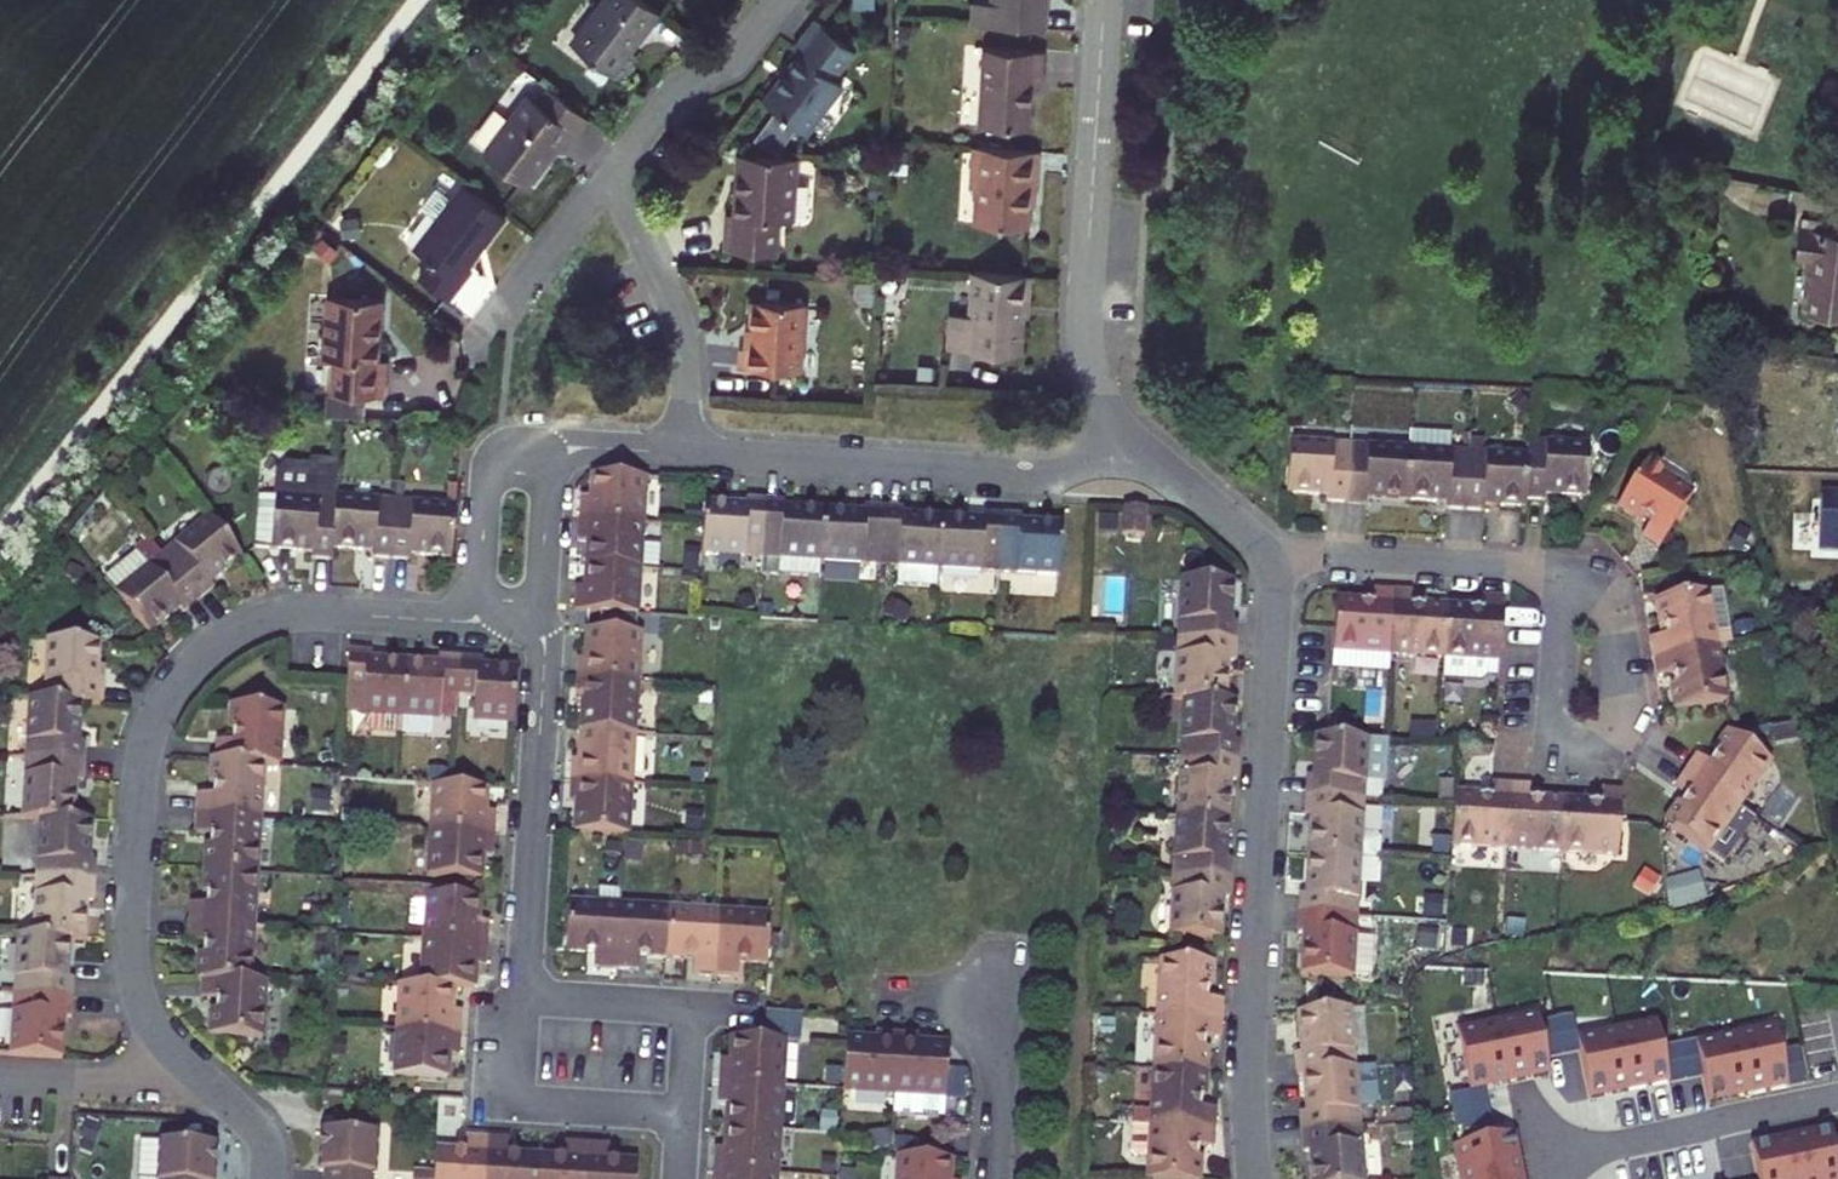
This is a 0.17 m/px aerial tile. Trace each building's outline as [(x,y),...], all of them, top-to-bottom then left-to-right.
[(579,41),(583,44),(615,0),(610,0),(579,41)] [(652,0),(615,0),(583,44),(628,77),(645,54),(643,52),(639,49),(668,11),(652,0)] [(987,0),(985,0),(984,23),(1057,26),(1058,0),(1003,0),(1003,1),(987,0)] [(639,49),(643,52),(671,14),(668,11),(639,49)] [(840,74),(860,47),(823,19),(802,48),(809,53),(774,101),(817,133),(853,83),(840,74)] [(1054,82),(1056,47),(996,44),(992,122),(1042,125),(1043,99),(1044,81),(1051,81),(1054,82)] [(650,57),(645,54),(628,77),(632,80),(650,57)] [(573,148),(595,118),(557,89),(546,103),(535,95),(491,154),(534,186),(566,143),(573,148)] [(1047,183),(1049,148),(986,144),(983,185),(990,186),(988,221),(1040,224),(1042,200),(1043,183),(1047,183)] [(803,221),(807,157),(748,154),(745,213),(736,212),(734,250),(787,253),(789,220),(803,221)] [(478,267),(516,217),(473,185),(459,204),(446,222),(423,252),(441,265),(428,282),(457,303),(482,269),(478,267)] [(431,210),(446,222),(459,204),(444,192),(431,210)] [(1817,258),(1809,312),(1837,316),(1837,227),(1803,223),(1798,255),(1817,258)] [(1041,305),(1043,273),(986,270),(984,312),(964,311),(962,348),(1033,352),(1035,315),(1036,304),(1041,305)] [(387,363),(390,303),(337,300),(335,336),(329,335),(327,361),(343,362),(341,396),(374,398),(393,399),(395,363),(387,363)] [(809,370),(812,303),(761,300),(759,329),(758,347),(750,346),(749,367),(809,370)] [(759,329),(751,328),(750,346),(758,347),(759,329)] [(373,418),(374,398),(341,396),(335,395),(334,416),(373,418)] [(1415,446),(1412,500),(1453,502),(1453,507),(1471,509),(1474,450),(1455,448),(1456,429),(1416,427),(1415,446)] [(1594,496),(1597,442),(1536,439),(1535,453),(1532,498),(1553,499),(1553,494),(1594,496)] [(1353,503),(1356,443),(1294,440),(1291,493),(1335,496),(1335,501),(1353,503)] [(1415,446),(1356,443),(1353,503),(1373,503),(1373,498),(1412,500),(1415,446)] [(1532,498),(1535,453),(1474,450),(1471,509),(1493,510),(1494,504),(1532,506),(1532,498)] [(1663,552),(1699,498),(1653,466),(1624,509),(1643,522),(1645,520),(1655,527),(1646,540),(1663,552)] [(580,521),(643,525),(646,476),(591,472),(589,499),(582,499),(580,521)] [(750,496),(750,502),(707,499),(704,553),(766,557),(769,497),(750,496)] [(824,560),(827,506),(790,504),(790,499),(769,497),(766,557),(783,557),(782,576),(823,578),(824,560)] [(1818,552),(1837,553),(1837,497),(1821,497),(1818,552)] [(1123,530),(1146,531),(1147,501),(1124,500),(1123,530)] [(344,502),(343,507),(341,554),(382,556),(382,563),(402,564),(404,505),(344,502)] [(340,565),(341,554),(343,507),(266,503),(263,555),(322,559),(321,564),(340,565)] [(824,560),(882,563),(885,504),(866,503),(865,508),(827,506),(824,560)] [(942,566),(945,513),(905,511),(905,505),(885,504),(882,563),(902,564),(901,582),(941,584),(942,566)] [(463,560),(465,508),(404,505),(402,564),(422,565),(423,558),(463,560)] [(985,509),(985,515),(945,513),(942,566),(1000,570),(1003,510),(985,509)] [(1023,517),(1024,511),(1003,510),(1000,570),(1060,573),(1063,520),(1023,517)] [(640,571),(643,525),(580,521),(579,544),(587,545),(585,567),(640,571)] [(253,564),(220,525),(173,563),(210,607),(226,593),(222,589),(253,564)] [(766,557),(764,575),(782,576),(783,557),(766,557)] [(210,607),(173,563),(128,601),(161,641),(193,614),(196,618),(210,607)] [(646,566),(645,606),(659,606),(660,566),(646,566)] [(584,591),(576,590),(574,612),(637,616),(640,571),(585,567),(584,591)] [(1183,569),(1180,630),(1239,633),(1241,612),(1235,612),(1237,572),(1183,569)] [(1395,676),(1396,659),(1399,592),(1379,591),(1378,606),(1367,606),(1367,603),(1343,602),(1338,673),(1395,676)] [(1421,594),(1399,592),(1396,659),(1452,662),(1455,608),(1432,606),(1432,610),(1420,609),(1421,594)] [(1658,641),(1661,661),(1726,649),(1716,596),(1665,605),(1669,628),(1673,627),(1675,638),(1658,641)] [(1479,610),(1455,608),(1452,662),(1450,683),(1492,685),(1499,680),(1506,680),(1510,600),(1490,598),(1489,614),(1479,613),(1479,610)] [(122,630),(70,626),(65,686),(100,689),(124,691),(125,672),(119,671),(122,630)] [(588,659),(581,659),(580,681),(640,685),(644,634),(590,630),(588,659)] [(1177,690),(1185,691),(1230,693),(1233,651),(1239,651),(1239,633),(1180,630),(1177,690)] [(383,646),(357,644),(354,701),(378,703),(377,720),(383,727),(409,728),(410,712),(414,656),(382,654),(383,646)] [(1726,649),(1661,661),(1665,682),(1681,679),(1683,690),(1679,690),(1683,715),(1736,705),(1726,649)] [(466,716),(468,691),(470,653),(449,652),(448,658),(414,656),(410,712),(466,716)] [(490,692),(488,718),(523,720),(527,664),(493,662),(493,654),(470,653),(468,691),(490,692)] [(578,703),(586,703),(584,731),(637,735),(640,685),(580,681),(578,703)] [(103,730),(97,729),(100,689),(65,686),(48,685),(43,745),(102,750),(103,730)] [(1230,693),(1185,691),(1182,750),(1242,753),(1243,733),(1235,732),(1238,693),(1230,693)] [(241,732),(226,732),(225,752),(274,755),(291,756),(294,698),(240,695),(238,721),(242,721),(241,732)] [(582,757),(574,757),(573,780),(634,784),(637,735),(584,731),(582,757)] [(1746,812),(1779,766),(1735,736),(1722,754),(1725,756),(1718,765),(1704,756),(1692,774),(1746,812)] [(1314,780),(1313,800),(1372,804),(1387,804),(1388,785),(1394,786),(1396,742),(1320,738),(1318,780),(1314,780)] [(100,768),(102,750),(43,745),(38,804),(54,806),(91,809),(94,768),(100,768)] [(1241,774),(1242,753),(1182,750),(1179,810),(1232,813),(1234,773),(1241,774)] [(207,787),(206,807),(271,810),(274,755),(225,752),(220,752),(219,777),(223,777),(222,788),(207,787)] [(1715,856),(1746,812),(1692,774),(1681,789),(1695,798),(1688,808),(1685,807),(1672,826),(1715,856)] [(493,806),(494,782),(442,778),(439,824),(502,827),(504,806),(493,806)] [(631,835),(634,784),(573,780),(571,799),(579,800),(577,831),(631,835)] [(1484,799),(1462,797),(1459,850),(1514,853),(1518,787),(1497,786),(1496,803),(1484,802),(1484,799)] [(1537,804),(1538,788),(1518,787),(1514,853),(1570,857),(1573,803),(1550,801),(1549,805),(1537,804)] [(1597,807),(1597,804),(1573,803),(1570,857),(1626,860),(1629,795),(1610,794),(1609,807),(1597,807)] [(1312,819),(1317,819),(1314,861),(1369,864),(1387,864),(1388,841),(1383,833),(1370,833),(1372,804),(1313,800),(1312,819)] [(54,806),(50,867),(108,871),(109,853),(104,853),(107,810),(91,809),(54,806)] [(268,865),(271,810),(206,807),(205,823),(220,824),(219,835),(215,835),(214,862),(268,865)] [(1232,813),(1179,810),(1176,868),(1235,871),(1236,852),(1230,852),(1232,813)] [(489,850),(501,851),(502,827),(439,824),(436,870),(488,873),(489,850)] [(1366,923),(1369,864),(1314,861),(1312,901),(1308,901),(1307,920),(1366,923)] [(264,921),(268,865),(214,862),(212,886),(216,886),(215,899),(201,898),(199,917),(264,921)] [(46,926),(83,929),(98,930),(101,892),(107,892),(108,871),(50,867),(46,926)] [(1226,927),(1228,891),(1234,892),(1235,871),(1176,868),(1172,924),(1226,927)] [(1701,871),(1668,877),(1672,902),(1705,897),(1701,871)] [(485,916),(487,893),(433,889),(430,934),(495,939),(496,916),(485,916)] [(622,975),(626,912),(576,908),(573,959),(606,961),(605,974),(622,975)] [(673,965),(677,916),(626,912),(622,975),(640,976),(640,963),(673,965)] [(723,982),(728,919),(677,916),(673,965),(708,968),(707,981),(723,982)] [(261,977),(264,921),(199,917),(198,935),(213,936),(212,946),(208,946),(207,973),(212,974),(261,977)] [(777,923),(728,919),(723,982),(740,983),(741,970),(773,973),(777,923)] [(1362,983),(1366,923),(1307,920),(1306,940),(1310,940),(1308,980),(1362,983)] [(87,969),(80,969),(83,929),(46,926),(31,925),(27,983),(85,987),(87,969)] [(482,960),(493,961),(495,939),(430,934),(427,980),(457,982),(480,984),(482,960)] [(1216,976),(1217,953),(1165,950),(1162,1005),(1228,1009),(1229,988),(1212,987),(1213,976),(1216,976)] [(276,977),(261,977),(212,974),(211,992),(226,992),(225,1003),(221,1003),(220,1029),(273,1032),(276,977)] [(427,980),(402,978),(399,1026),(462,1030),(463,1006),(455,1006),(457,982),(427,980)] [(84,1008),(85,987),(27,983),(22,1046),(74,1050),(77,1007),(84,1008)] [(1227,1029),(1228,1009),(1162,1005),(1159,1062),(1212,1065),(1213,1041),(1210,1041),(1210,1028),(1227,1029)] [(803,1034),(804,1009),(767,1007),(766,1032),(803,1034)] [(1306,1058),(1307,1076),(1312,1076),(1365,1071),(1360,1011),(1307,1016),(1311,1058),(1306,1058)] [(1502,1029),(1513,1084),(1551,1076),(1552,1080),(1554,1080),(1550,1062),(1566,1058),(1559,1025),(1543,1029),(1541,1017),(1539,1017),(1540,1021),(1502,1029)] [(1576,1022),(1559,1025),(1566,1058),(1583,1055),(1593,1104),(1594,1104),(1593,1100),(1632,1092),(1670,1084),(1671,1087),(1672,1087),(1672,1086),(1688,1082),(1705,1077),(1711,1107),(1712,1106),(1711,1102),(1750,1093),(1738,1039),(1700,1048),(1699,1044),(1681,1048),(1665,1051),(1659,1025),(1658,1025),(1659,1029),(1620,1037),(1582,1045),(1581,1041),(1580,1041),(1576,1022)] [(1777,1029),(1738,1039),(1750,1093),(1788,1084),(1789,1088),(1790,1088),(1790,1086),(1812,1082),(1805,1049),(1783,1053),(1777,1025),(1776,1025),(1777,1029)] [(451,1053),(460,1053),(462,1030),(399,1026),(396,1070),(450,1074),(451,1053)] [(884,1033),(848,1031),(845,1088),(900,1090),(903,1027),(885,1026),(884,1033)] [(923,1036),(923,1028),(903,1027),(900,1090),(899,1109),(953,1112),(956,1038),(923,1036)] [(738,1056),(726,1055),(725,1079),(790,1082),(793,1038),(739,1035),(738,1056)] [(1210,1088),(1212,1065),(1159,1062),(1157,1102),(1139,1101),(1139,1115),(1221,1121),(1221,1102),(1207,1101),(1207,1088),(1210,1088)] [(1371,1132),(1365,1071),(1312,1076),(1316,1117),(1311,1117),(1313,1137),(1371,1132)] [(724,1100),(735,1101),(734,1120),(788,1123),(790,1082),(725,1079),(724,1100)] [(1458,1116),(1464,1149),(1457,1151),(1457,1152),(1461,1152),(1466,1178),(1524,1178),(1516,1140),(1519,1139),(1519,1138),(1497,1143),(1490,1110),(1458,1116)] [(343,1111),(342,1129),(379,1131),(380,1113),(343,1111)] [(1221,1121),(1139,1115),(1137,1141),(1143,1146),(1155,1147),(1153,1173),(1205,1177),(1207,1154),(1203,1154),(1204,1141),(1219,1142),(1221,1121)] [(733,1142),(722,1142),(720,1165),(785,1168),(788,1123),(734,1120),(733,1142)] [(330,1128),(328,1169),(334,1170),(333,1178),(383,1178),(383,1172),(385,1172),(388,1131),(379,1131),(342,1129),(330,1128)] [(1801,1178),(1837,1178),(1837,1159),(1833,1130),(1831,1131),(1832,1135),(1794,1143),(1801,1178)] [(1371,1132),(1313,1137),(1315,1158),(1320,1158),(1322,1178),(1375,1178),(1371,1132)] [(222,1144),(145,1139),(142,1176),(160,1177),(160,1178),(220,1178),(222,1144)] [(472,1156),(441,1154),(440,1178),(488,1178),(490,1143),(473,1142),(472,1156)] [(507,1144),(490,1143),(488,1178),(539,1178),(540,1160),(506,1158),(507,1144)] [(1794,1143),(1755,1151),(1755,1147),(1753,1147),(1760,1178),(1801,1178),(1794,1143)] [(540,1160),(539,1178),(589,1178),(591,1149),(574,1148),(574,1162),(540,1160)] [(608,1150),(591,1149),(589,1178),(640,1178),(641,1166),(607,1164),(608,1150)] [(902,1150),(900,1178),(961,1178),(961,1176),(952,1176),(953,1153),(902,1150)] [(785,1168),(720,1165),(720,1178),(784,1178),(785,1168)]
